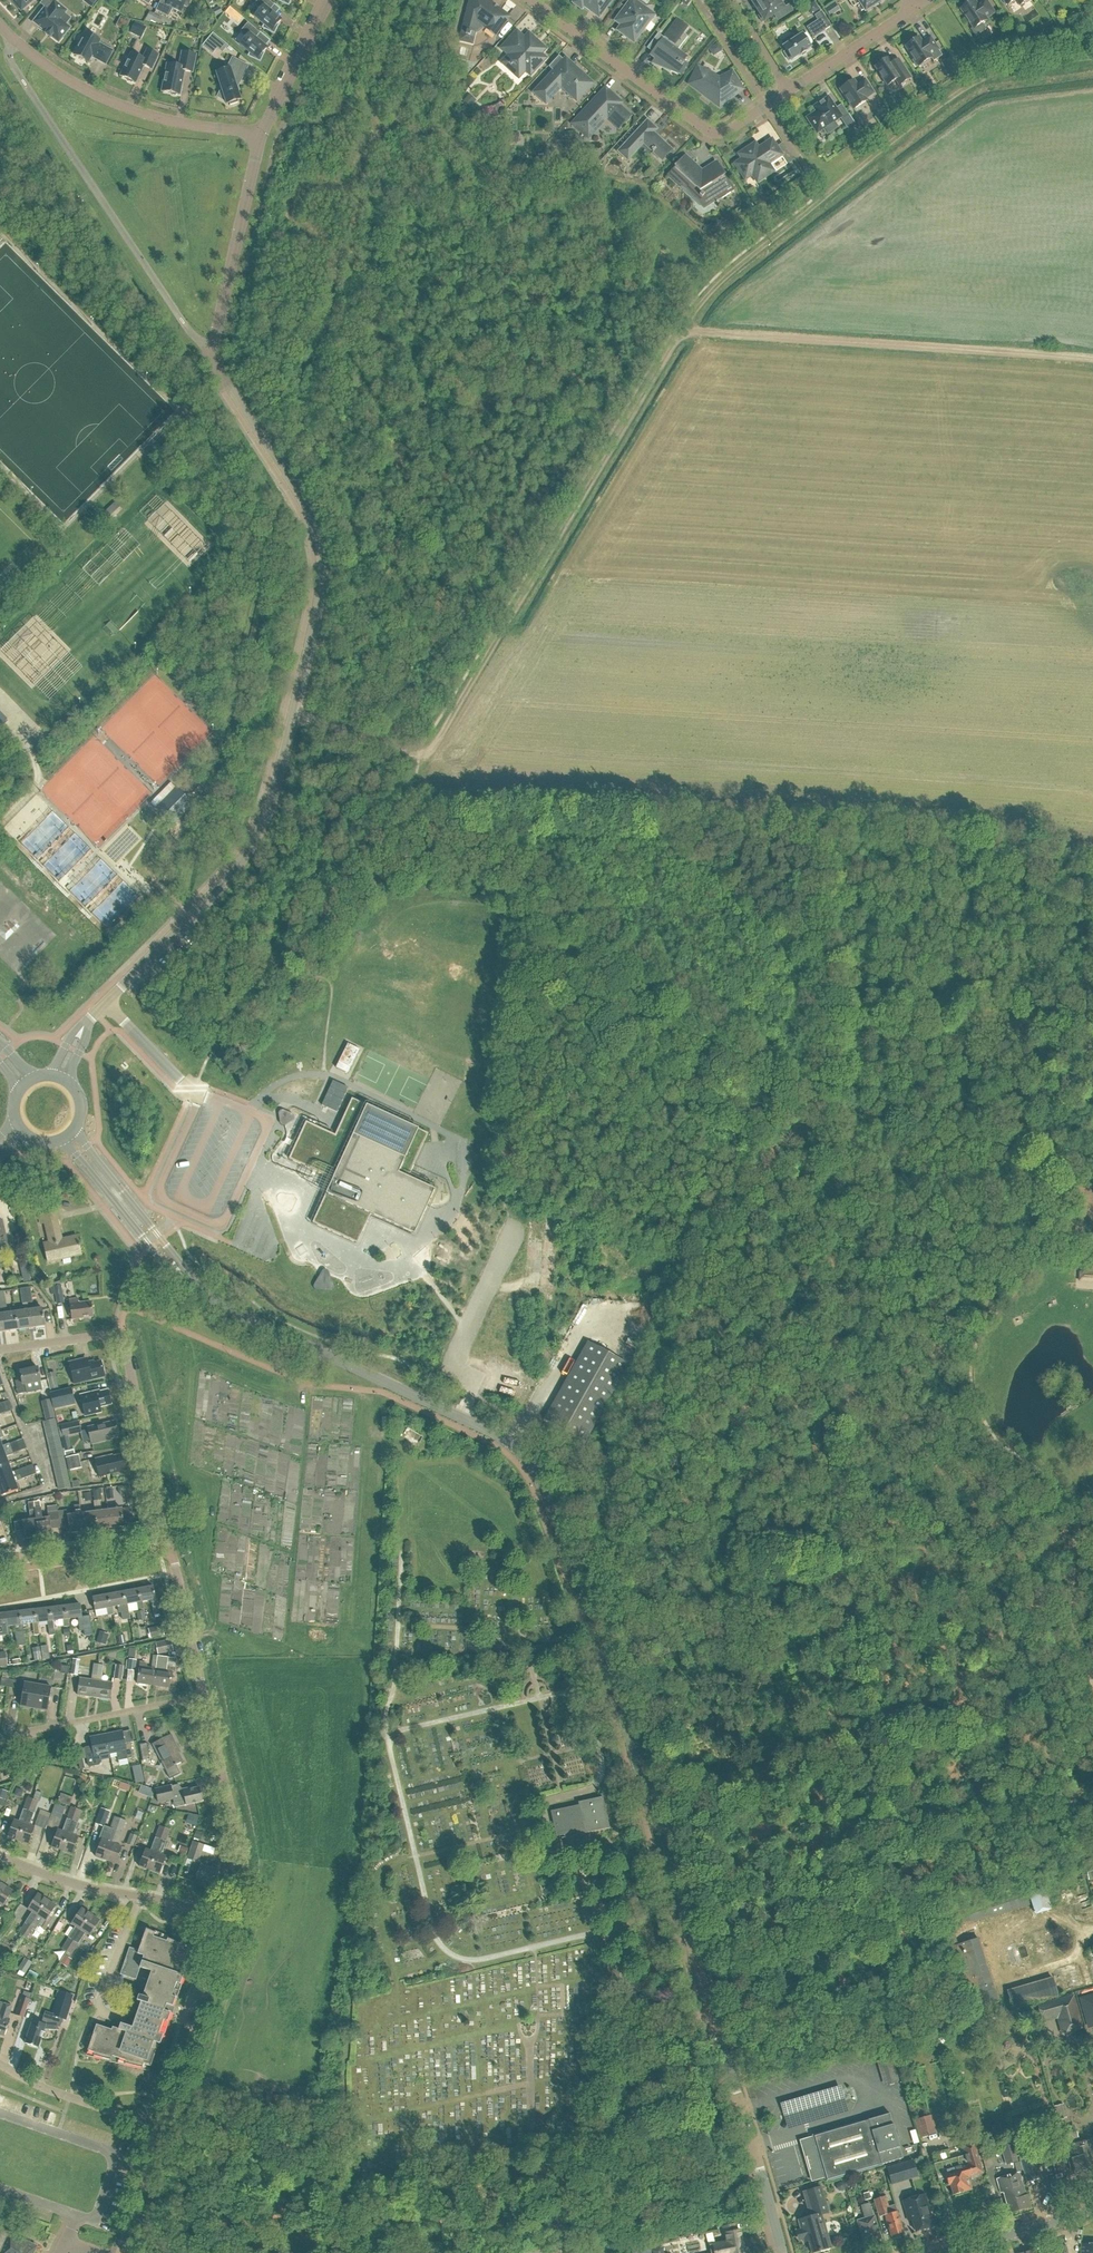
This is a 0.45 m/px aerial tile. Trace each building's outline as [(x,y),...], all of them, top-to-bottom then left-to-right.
[(34,0),(12,0),(21,11),(34,0)] [(33,23),(46,33),(45,34),(50,39),(51,37),(59,43),(70,28),(67,26),(72,20),(64,14),(67,11),(54,2),(52,0),(45,8),(33,23)] [(156,11),(168,18),(173,9),(181,13),(184,6),(187,8),(190,4),(191,0),(161,0),(156,11)] [(277,25),(280,21),(269,12),(274,6),(267,0),(258,0),(254,4),(259,12),(254,17),(265,26),(264,28),(274,33),(277,25)] [(482,1),(483,0),(470,0),(459,43),(474,46),(477,31),(479,30),(481,28),(484,27),(495,35),(509,18),(496,8),(495,10),(482,1)] [(590,11),(591,9),(600,16),(612,0),(575,0),(590,11)] [(654,16),(633,0),(631,0),(615,22),(621,26),(617,31),(634,44),(654,16)] [(773,0),(750,0),(757,11),(773,0)] [(757,11),(760,16),(758,17),(762,23),(777,13),(781,19),(792,12),(788,6),(785,8),(780,0),(773,0),(757,11)] [(853,8),(859,4),(865,13),(884,0),(848,0),(853,8)] [(995,13),(986,0),(980,5),(981,6),(979,7),(975,1),(974,2),(973,0),(967,4),(968,6),(962,10),(975,29),(973,30),(977,36),(986,30),(983,25),(988,21),(987,19),(995,13)] [(830,17),(840,11),(835,3),(825,9),(830,17)] [(216,18),(223,14),(220,9),(214,12),(216,18)] [(159,25),(162,19),(150,13),(147,19),(159,25)] [(815,17),(825,31),(831,27),(822,13),(815,17)] [(115,27),(125,32),(130,23),(120,18),(115,27)] [(677,51),(688,37),(683,34),(688,27),(678,20),(664,39),(658,34),(654,40),(660,44),(651,56),(664,65),(662,68),(680,75),(686,68),(678,62),(683,56),(677,51)] [(197,32),(205,35),(209,25),(202,22),(197,32)] [(143,39),(148,28),(136,23),(131,34),(143,39)] [(259,61),(263,53),(266,49),(255,40),(260,34),(248,23),(246,25),(243,29),(240,32),(245,40),(240,45),(251,54),(250,56),(259,61)] [(926,39),(931,37),(926,26),(921,29),(926,39)] [(524,40),(517,33),(502,49),(509,56),(506,60),(510,64),(509,65),(511,67),(512,65),(522,75),(527,69),(532,74),(545,59),(540,55),(545,50),(536,41),(529,35),(524,40)] [(100,42),(86,34),(84,37),(82,36),(79,42),(80,43),(74,55),(88,63),(92,57),(105,65),(113,52),(99,44),(100,42)] [(213,35),(202,48),(213,56),(217,51),(222,55),(228,48),(213,35)] [(781,43),(784,47),(783,48),(786,52),(784,53),(789,61),(791,60),(792,61),(800,55),(800,56),(806,52),(805,52),(810,49),(802,36),(795,40),(792,35),(781,43)] [(942,56),(930,38),(923,42),(924,43),(922,44),(918,39),(917,39),(916,38),(910,42),(911,43),(905,47),(914,60),(912,61),(916,67),(918,66),(918,67),(931,59),(933,62),(942,56)] [(718,45),(708,51),(712,57),(722,51),(718,45)] [(152,70),(158,56),(147,51),(143,60),(131,54),(120,77),(128,80),(128,82),(132,83),(133,83),(136,84),(144,66),(152,70)] [(192,73),(196,56),(182,53),(179,67),(167,65),(162,92),(171,94),(172,95),(176,96),(177,95),(180,96),(184,72),(192,73)] [(241,81),(248,67),(232,59),(228,67),(229,70),(217,74),(222,89),(217,98),(226,102),(227,105),(229,104),(230,106),(239,103),(238,101),(240,100),(235,84),(236,83),(238,79),(241,81)] [(891,64),(888,59),(875,67),(887,86),(896,81),(899,86),(910,79),(898,60),(891,64)] [(576,74),(572,70),(574,68),(565,60),(555,72),(554,71),(534,93),(545,104),(562,87),(568,93),(567,94),(576,102),(587,90),(586,89),(591,84),(578,72),(576,74)] [(955,65),(945,71),(950,78),(959,72),(955,65)] [(721,80),(700,69),(694,76),(696,77),(690,85),(704,95),(703,96),(709,101),(710,100),(717,105),(719,106),(719,105),(727,100),(732,96),(742,90),(731,73),(721,80)] [(873,94),(865,81),(858,85),(859,86),(857,87),(853,82),(840,90),(853,110),(866,101),(865,99),(873,94)] [(622,111),(617,106),(620,103),(605,90),(573,124),(588,138),(607,117),(619,129),(630,118),(628,116),(629,115),(623,109),(622,111)] [(468,97),(464,102),(470,108),(474,103),(468,97)] [(836,109),(828,98),(817,105),(820,110),(807,119),(817,133),(823,129),(827,134),(837,128),(834,122),(841,117),(836,109)] [(849,116),(843,120),(848,128),(854,124),(849,116)] [(671,150),(653,133),(657,130),(647,121),(618,152),(627,161),(646,141),(654,149),(651,152),(661,161),(671,150)] [(512,133),(511,143),(519,144),(519,134),(512,133)] [(782,156),(788,165),(794,160),(783,144),(777,148),(773,142),(767,145),(766,144),(758,149),(756,146),(739,157),(742,160),(735,165),(745,181),(752,176),(755,180),(756,180),(758,184),(774,173),(771,169),(772,169),(769,165),(782,156)] [(701,172),(685,157),(666,176),(680,189),(681,187),(682,187),(696,201),(699,198),(701,199),(703,198),(709,204),(717,199),(718,201),(734,191),(716,163),(705,170),(701,172)] [(191,795),(198,787),(192,782),(185,789),(191,795)] [(197,809),(192,804),(176,788),(156,809),(172,825),(186,811),(191,816),(197,809)] [(0,933),(0,938),(6,943),(14,934),(5,927),(0,933)] [(348,1044),(336,1068),(347,1074),(359,1050),(348,1044)] [(332,1082),(321,1106),(336,1113),(346,1089),(332,1082)] [(357,1244),(372,1210),(415,1229),(416,1230),(429,1202),(435,1190),(424,1185),(408,1177),(424,1143),(428,1134),(352,1099),(351,1099),(344,1116),(335,1135),(333,1135),(306,1122),(305,1122),(288,1159),(332,1179),(312,1223),(356,1243),(357,1244)] [(284,1111),(282,1110),(281,1110),(279,1112),(278,1113),(278,1115),(279,1116),(280,1123),(280,1124),(281,1125),(282,1126),(284,1126),(285,1125),(293,1121),(294,1120),(294,1118),(294,1117),(293,1115),(292,1114),(290,1113),(284,1111)] [(19,1211),(28,1210),(27,1202),(18,1203),(19,1211)] [(62,1240),(55,1212),(39,1216),(41,1224),(45,1223),(50,1242),(44,1244),(48,1262),(81,1254),(77,1236),(62,1240)] [(9,1252),(7,1244),(2,1219),(0,1220),(0,1254),(9,1252)] [(29,1271),(28,1264),(21,1265),(23,1278),(30,1277),(29,1271)] [(330,1277),(329,1273),(328,1271),(326,1270),(324,1270),(322,1271),(321,1273),(320,1274),(314,1285),(313,1286),(313,1288),(314,1289),(315,1290),(317,1290),(330,1291),(331,1291),(333,1290),(334,1289),(334,1287),(334,1286),(330,1277)] [(43,1272),(36,1278),(41,1283),(47,1277),(43,1272)] [(1078,1272),(1077,1283),(1092,1284),(1092,1273),(1078,1272)] [(56,1300),(64,1299),(62,1285),(54,1286),(56,1300)] [(79,1303),(78,1298),(70,1299),(72,1319),(93,1317),(91,1301),(79,1303)] [(25,1310),(16,1311),(18,1329),(31,1328),(29,1310),(28,1302),(24,1302),(25,1310)] [(18,1329),(16,1311),(8,1312),(7,1306),(6,1306),(6,1305),(1,1306),(2,1313),(5,1331),(18,1329)] [(29,1310),(31,1328),(45,1326),(42,1308),(29,1310)] [(585,1442),(629,1365),(588,1342),(544,1420),(585,1442)] [(82,1364),(81,1360),(69,1362),(74,1384),(88,1381),(87,1380),(97,1378),(97,1379),(104,1377),(103,1376),(104,1376),(101,1361),(94,1362),(93,1361),(82,1364)] [(22,1380),(15,1381),(17,1394),(26,1392),(26,1394),(42,1391),(38,1368),(20,1371),(22,1380)] [(55,1377),(47,1378),(50,1390),(57,1388),(55,1377)] [(72,1390),(51,1395),(55,1410),(62,1409),(60,1403),(74,1400),(72,1390)] [(85,1415),(94,1412),(101,1411),(100,1406),(111,1404),(108,1390),(90,1394),(81,1396),(85,1415)] [(45,1420),(55,1418),(51,1399),(41,1402),(45,1420)] [(8,1400),(2,1403),(5,1413),(12,1410),(8,1400)] [(45,1429),(56,1427),(54,1420),(43,1423),(45,1429)] [(91,1444),(110,1439),(110,1436),(118,1434),(115,1421),(87,1427),(91,1444)] [(69,1437),(83,1433),(80,1422),(61,1426),(64,1438),(69,1437)] [(46,1436),(57,1434),(56,1427),(45,1429),(46,1436)] [(48,1443),(59,1440),(57,1434),(46,1436),(48,1443)] [(69,1437),(62,1438),(66,1457),(75,1454),(74,1446),(71,1447),(69,1437)] [(16,1441),(20,1451),(27,1448),(23,1439),(16,1441)] [(11,1448),(13,1453),(20,1451),(16,1441),(2,1447),(0,1440),(0,1452),(11,1448)] [(49,1450),(61,1447),(59,1440),(48,1443),(49,1450)] [(51,1456),(62,1454),(61,1447),(49,1450),(51,1456)] [(9,1464),(6,1456),(13,1453),(11,1448),(0,1452),(0,1467),(9,1464)] [(53,1463),(64,1460),(62,1454),(51,1456),(53,1463)] [(126,1470),(123,1454),(110,1457),(110,1455),(95,1459),(99,1476),(126,1470)] [(69,1471),(80,1468),(77,1455),(66,1458),(69,1471)] [(54,1470),(65,1467),(64,1460),(53,1463),(54,1470)] [(20,1474),(19,1470),(12,1473),(9,1464),(0,1467),(0,1481),(20,1474)] [(33,1465),(26,1468),(30,1477),(36,1475),(37,1475),(35,1468),(34,1465),(33,1465)] [(56,1476),(67,1474),(65,1467),(54,1470),(56,1476)] [(0,1481),(0,1493),(1,1495),(18,1489),(16,1483),(23,1480),(30,1477),(26,1468),(19,1470),(20,1474),(0,1481)] [(57,1483),(69,1480),(68,1480),(67,1474),(56,1476),(57,1480),(57,1483)] [(69,1480),(57,1483),(59,1490),(70,1487),(69,1480)] [(94,1502),(101,1501),(100,1489),(92,1490),(94,1502)] [(243,1494),(241,1506),(252,1508),(250,1517),(261,1519),(265,1499),(243,1494)] [(36,1511),(38,1537),(53,1535),(52,1529),(60,1528),(61,1528),(59,1512),(49,1513),(49,1518),(43,1518),(41,1501),(35,1502),(36,1511)] [(68,1511),(59,1512),(61,1528),(69,1527),(70,1533),(84,1531),(81,1511),(80,1505),(74,1506),(75,1515),(68,1515),(68,1511)] [(108,1508),(111,1528),(124,1527),(122,1509),(113,1510),(113,1507),(108,1508)] [(97,1530),(111,1528),(108,1508),(102,1509),(102,1511),(95,1512),(97,1530)] [(97,1530),(95,1512),(87,1513),(87,1510),(81,1511),(84,1531),(97,1530)] [(38,1537),(36,1511),(30,1512),(31,1520),(22,1521),(24,1538),(38,1537)] [(141,1602),(143,1602),(153,1600),(154,1608),(160,1607),(158,1599),(156,1599),(154,1587),(138,1590),(141,1602)] [(145,1610),(143,1602),(141,1602),(138,1590),(123,1592),(126,1605),(128,1604),(137,1603),(139,1611),(143,1610),(145,1610)] [(123,1592),(108,1595),(110,1608),(113,1607),(118,1606),(119,1614),(121,1614),(123,1622),(131,1620),(128,1604),(126,1605),(123,1592)] [(114,1615),(113,1607),(110,1608),(108,1595),(93,1598),(95,1610),(107,1608),(109,1616),(114,1615)] [(67,1619),(69,1619),(79,1617),(81,1630),(85,1630),(86,1636),(92,1635),(92,1629),(90,1616),(82,1617),(81,1605),(65,1607),(67,1619)] [(52,1621),(54,1620),(64,1619),(65,1627),(70,1626),(69,1619),(67,1619),(65,1607),(50,1608),(52,1621)] [(50,1608),(35,1610),(37,1623),(39,1622),(49,1621),(50,1629),(50,1636),(56,1635),(55,1628),(54,1620),(52,1621),(50,1608)] [(40,1630),(39,1622),(37,1623),(35,1610),(20,1612),(21,1624),(23,1624),(34,1623),(34,1631),(35,1636),(40,1636),(40,1630)] [(139,1622),(147,1620),(145,1611),(137,1613),(139,1622)] [(24,1632),(23,1624),(21,1624),(20,1612),(5,1614),(6,1626),(8,1626),(9,1626),(14,1626),(15,1634),(16,1634),(17,1646),(25,1645),(24,1632)] [(8,1626),(6,1626),(5,1614),(0,1614),(0,1636),(9,1634),(8,1626)] [(151,1639),(165,1637),(163,1627),(149,1629),(151,1639)] [(100,1632),(97,1643),(105,1646),(109,1635),(100,1632)] [(158,1655),(174,1652),(172,1640),(156,1644),(158,1655)] [(40,1651),(33,1652),(35,1662),(42,1660),(40,1651)] [(8,1667),(7,1652),(0,1653),(0,1668),(8,1667)] [(154,1685),(158,1657),(154,1656),(152,1668),(139,1666),(137,1683),(154,1685)] [(158,1657),(154,1685),(170,1688),(173,1671),(166,1670),(168,1658),(158,1656),(158,1657)] [(73,1660),(71,1675),(78,1676),(81,1661),(73,1660)] [(136,1672),(137,1661),(130,1660),(128,1671),(136,1672)] [(94,1697),(99,1665),(94,1664),(92,1680),(80,1678),(77,1695),(94,1697)] [(99,1665),(94,1697),(111,1699),(113,1683),(102,1681),(104,1666),(99,1665)] [(122,1681),(124,1667),(117,1666),(115,1680),(122,1681)] [(69,1675),(70,1668),(63,1667),(61,1674),(69,1675)] [(134,1687),(134,1674),(127,1674),(126,1687),(134,1687)] [(8,1689),(9,1681),(8,1681),(2,1679),(1,1687),(8,1689)] [(15,1690),(16,1682),(9,1681),(8,1689),(15,1690)] [(21,1707),(34,1709),(38,1685),(24,1683),(21,1707)] [(34,1709),(48,1711),(52,1687),(38,1685),(34,1709)] [(122,1731),(106,1734),(107,1741),(110,1752),(110,1753),(116,1752),(118,1760),(128,1758),(134,1757),(131,1742),(125,1743),(122,1731)] [(85,1748),(81,1749),(84,1762),(88,1761),(89,1764),(89,1767),(99,1764),(101,1762),(100,1759),(108,1758),(111,1757),(110,1753),(110,1752),(107,1741),(106,1734),(90,1737),(92,1746),(92,1747),(91,1747),(86,1748),(85,1748)] [(156,1743),(153,1744),(153,1745),(154,1746),(156,1750),(157,1753),(161,1761),(166,1770),(170,1779),(171,1778),(181,1773),(177,1764),(180,1763),(183,1762),(176,1749),(178,1748),(172,1735),(160,1741),(156,1743)] [(142,1745),(141,1745),(143,1760),(143,1761),(151,1759),(150,1756),(150,1753),(149,1752),(149,1748),(148,1744),(146,1744),(143,1745),(142,1745)] [(78,1747),(72,1748),(74,1759),(80,1758),(78,1747)] [(0,1756),(0,1761),(4,1776),(16,1773),(11,1753),(0,1756)] [(143,1773),(134,1775),(136,1783),(145,1782),(143,1773)] [(172,1786),(156,1790),(159,1803),(174,1800),(176,1808),(186,1806),(203,1802),(200,1788),(191,1790),(191,1789),(183,1790),(173,1793),(172,1786)] [(139,1790),(137,1799),(154,1803),(156,1793),(139,1790)] [(34,1792),(32,1799),(36,1801),(39,1802),(42,1794),(34,1792)] [(578,1802),(579,1806),(551,1812),(556,1837),(585,1831),(586,1833),(604,1830),(609,1828),(602,1797),(598,1798),(578,1802)] [(8,1836),(18,1840),(32,1799),(27,1798),(19,1821),(14,1819),(8,1836)] [(32,1799),(18,1840),(28,1843),(34,1826),(29,1824),(36,1801),(32,1799)] [(47,1813),(50,1802),(40,1799),(37,1810),(47,1813)] [(52,1813),(61,1817),(64,1807),(55,1804),(52,1813)] [(51,1846),(62,1850),(76,1809),(70,1807),(62,1831),(57,1830),(51,1846)] [(101,1807),(95,1823),(104,1827),(105,1825),(110,1811),(101,1807)] [(155,1817),(156,1809),(148,1808),(147,1816),(155,1817)] [(76,1809),(62,1850),(72,1853),(78,1837),(72,1835),(80,1811),(76,1809)] [(59,1827),(61,1821),(53,1817),(50,1823),(59,1827)] [(101,1839),(95,1856),(105,1860),(120,1818),(115,1817),(111,1828),(105,1825),(104,1827),(100,1839),(101,1839)] [(45,1833),(49,1821),(39,1818),(35,1829),(45,1833)] [(120,1818),(105,1860),(116,1864),(122,1847),(117,1845),(126,1820),(120,1818)] [(138,1866),(149,1869),(164,1828),(160,1826),(153,1846),(152,1845),(150,1851),(144,1849),(138,1866)] [(164,1828),(149,1869),(159,1873),(165,1856),(162,1855),(170,1830),(164,1828)] [(196,1832),(194,1840),(200,1843),(203,1835),(196,1832)] [(134,1847),(138,1837),(131,1834),(127,1845),(134,1847)] [(201,1863),(198,1863),(204,1845),(193,1841),(187,1859),(193,1861),(191,1868),(199,1871),(196,1878),(215,1884),(219,1871),(208,1867),(210,1863),(202,1860),(201,1863)] [(163,1853),(171,1855),(173,1848),(165,1846),(163,1853)] [(180,1846),(178,1852),(186,1855),(188,1849),(180,1846)] [(204,1850),(202,1855),(212,1858),(213,1852),(204,1850)] [(3,1906),(12,1892),(3,1885),(0,1890),(0,1904),(3,1906)] [(25,1923),(29,1926),(46,1899),(37,1893),(27,1908),(32,1911),(24,1922),(25,1923)] [(29,1926),(22,1936),(27,1939),(33,1929),(34,1929),(37,1925),(44,1929),(51,1918),(48,1916),(55,1905),(46,1899),(29,1926)] [(1047,1902),(1031,1906),(1035,1917),(1050,1912),(1047,1902)] [(61,1949),(66,1952),(90,1914),(81,1908),(71,1923),(76,1926),(61,1949)] [(1067,1909),(1054,1911),(1055,1918),(1069,1915),(1067,1909)] [(90,1914),(66,1952),(70,1955),(85,1932),(90,1935),(100,1920),(90,1914)] [(18,1933),(22,1936),(29,1926),(25,1923),(18,1933)] [(182,1974),(191,1948),(146,1928),(138,1950),(129,1947),(120,1974),(136,1979),(140,1967),(151,1971),(142,1996),(138,1995),(137,2000),(141,2002),(132,2027),(120,2023),(118,2029),(112,2027),(111,2030),(96,2024),(86,2054),(150,2070),(158,2043),(160,2044),(183,1975),(182,1974)] [(980,1942),(964,1947),(973,1983),(989,1978),(980,1942)] [(26,1975),(33,1963),(25,1959),(18,1970),(26,1975)] [(1084,2029),(1075,1995),(1037,2005),(1043,2024),(1057,2019),(1062,2035),(1084,2029)] [(1079,2000),(1087,2028),(1092,2026),(1092,1996),(1079,2000)] [(22,1997),(16,2014),(24,2017),(29,2000),(22,1997)] [(33,2019),(25,2043),(39,2047),(45,2028),(56,2029),(56,2028),(60,2028),(63,2019),(64,2019),(70,2002),(58,1998),(52,2014),(56,2016),(54,2021),(47,2021),(46,2024),(33,2019)] [(12,2006),(3,2003),(0,2012),(0,2035),(5,2036),(11,2018),(8,2018),(12,2006)] [(899,2082),(890,2048),(873,2053),(876,2063),(878,2063),(884,2086),(899,2082)] [(267,2094),(267,2102),(285,2103),(285,2094),(267,2094)] [(1060,2120),(1068,2118),(1064,2104),(1056,2107),(1060,2120)] [(832,2130),(830,2131),(822,2133),(813,2136),(814,2137),(801,2141),(812,2180),(825,2176),(827,2180),(854,2172),(881,2164),(883,2164),(903,2158),(889,2113),(870,2119),(868,2120),(836,2129),(832,2130)] [(920,2139),(937,2134),(932,2116),(915,2121),(920,2139)] [(994,2133),(1003,2131),(1001,2124),(992,2127),(994,2133)] [(1075,2140),(1079,2139),(1075,2126),(1062,2130),(1075,2176),(1079,2175),(1081,2186),(1092,2182),(1092,2146),(1091,2140),(1076,2144),(1075,2140)] [(969,2129),(958,2133),(962,2146),(973,2143),(969,2129)] [(1021,2152),(1025,2151),(1022,2139),(1017,2141),(1021,2152)] [(979,2162),(976,2152),(973,2143),(962,2146),(964,2155),(935,2164),(940,2182),(946,2180),(948,2186),(950,2185),(953,2195),(955,2195),(955,2197),(962,2195),(961,2193),(963,2193),(963,2192),(972,2189),(968,2177),(983,2173),(979,2162)] [(1014,2144),(1001,2147),(1006,2165),(1018,2161),(1014,2144)] [(497,2166),(515,2162),(513,2153),(495,2158),(497,2166)] [(1032,2157),(1020,2160),(1024,2175),(1025,2179),(1037,2176),(1032,2157)] [(1053,2201),(1067,2196),(1074,2194),(1072,2187),(1069,2175),(1071,2174),(1071,2172),(1070,2171),(1066,2158),(1064,2159),(1063,2159),(1055,2161),(1057,2170),(1058,2171),(1060,2172),(1061,2172),(1059,2173),(1058,2173),(1056,2174),(1049,2176),(1046,2177),(1047,2180),(1053,2201)] [(914,2161),(900,2165),(905,2181),(919,2177),(914,2161)] [(1026,2196),(1019,2173),(996,2179),(1001,2194),(1004,2193),(1010,2214),(1031,2207),(1028,2195),(1026,2196)] [(836,2186),(836,2189),(838,2192),(842,2192),(845,2189),(845,2186),(842,2183),(838,2183),(836,2186)] [(831,2247),(821,2214),(828,2212),(821,2187),(807,2191),(814,2216),(798,2221),(801,2230),(799,2230),(797,2232),(797,2235),(797,2237),(799,2239),(802,2240),(803,2239),(804,2241),(808,2240),(811,2252),(831,2247)] [(866,2200),(872,2199),(871,2192),(864,2193),(866,2200)] [(933,2226),(924,2195),(902,2201),(908,2221),(912,2220),(915,2231),(933,2226)] [(888,2207),(885,2196),(874,2200),(879,2217),(885,2215),(891,2236),(902,2233),(894,2205),(888,2207)] [(863,2244),(881,2239),(871,2203),(861,2206),(865,2218),(857,2221),(863,2244)] [(36,2246),(5,2231),(4,2231),(0,2229),(0,2252),(33,2252),(36,2246)] [(740,2230),(725,2234),(726,2241),(713,2244),(715,2252),(744,2252),(740,2230)] [(1081,2244),(1081,2252),(1092,2252),(1092,2245),(1081,2244)]
